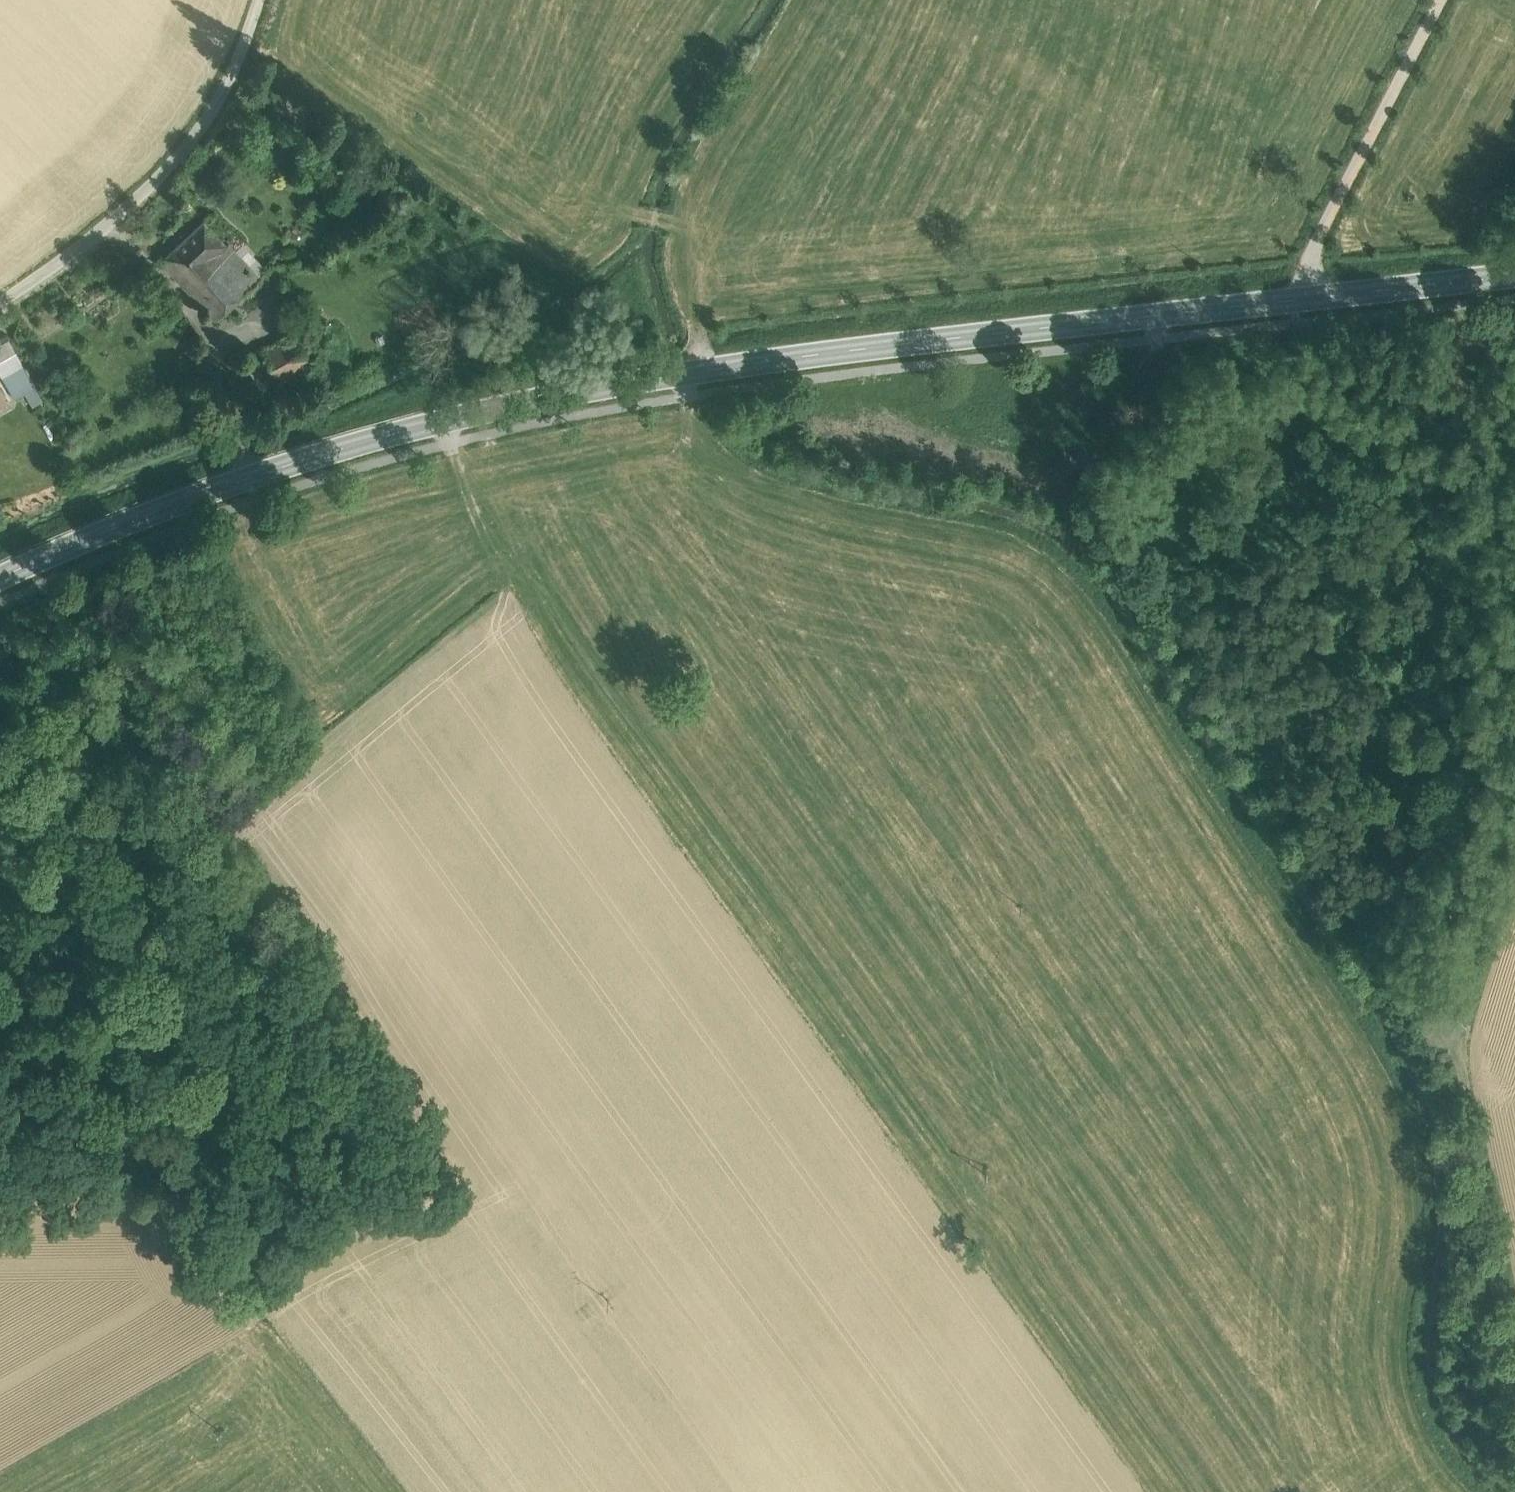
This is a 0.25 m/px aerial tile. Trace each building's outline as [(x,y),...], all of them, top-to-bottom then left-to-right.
[(205,219),(161,260),(193,294),(202,286),(191,275),(207,260),(209,262),(221,250),(227,257),(234,250),(205,219)] [(221,250),(209,262),(207,260),(191,275),(202,286),(193,294),(216,319),(260,278),(234,250),(227,257),(221,250)] [(294,332),(263,350),(281,381),(288,392),(318,375),(294,332)] [(14,349),(8,338),(0,343),(0,358),(14,349)] [(263,350),(246,359),(263,391),(281,381),(263,350)] [(24,363),(2,376),(15,399),(36,387),(24,363)] [(9,402),(0,387),(0,407),(9,402)]
